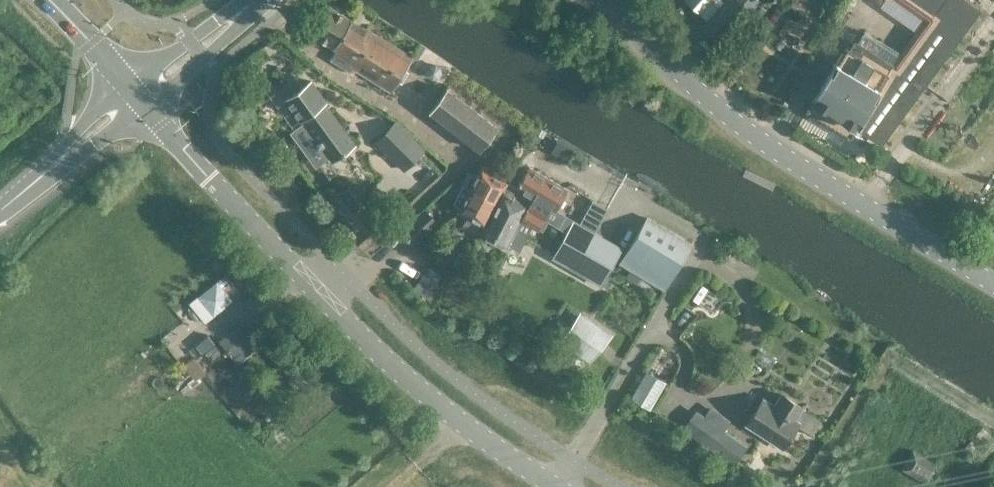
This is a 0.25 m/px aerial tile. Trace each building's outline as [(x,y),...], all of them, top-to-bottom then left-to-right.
[(698,13),(709,0),(682,0),(698,13)] [(755,0),(724,0),(701,27),(727,50),(764,8),(755,0)] [(854,129),(879,145),(978,9),(967,0),(902,0),(930,22),(894,71),(856,47),(848,60),(841,56),(806,112),(848,138),(854,129)] [(350,72),(390,96),(412,59),(327,8),(310,36),(334,51),(328,63),(348,75),(350,72)] [(310,82),(284,101),(298,120),(300,119),(331,161),(341,154),(342,155),(344,153),(343,152),(353,144),(323,102),(324,101),(310,82)] [(437,117),(477,149),(493,129),(453,98),(437,117)] [(376,141),(404,170),(422,152),(394,124),(376,141)] [(514,189),(555,211),(567,189),(527,166),(515,188),(514,189)] [(493,200),(503,181),(478,167),(471,180),(463,175),(459,182),(493,200)] [(493,200),(480,226),(478,229),(506,245),(508,242),(513,245),(521,231),(516,228),(520,220),(538,230),(543,219),(549,222),(555,211),(514,189),(515,188),(503,181),(493,200)] [(493,200),(459,182),(458,184),(460,185),(450,203),(456,207),(453,211),(480,226),(493,200)] [(571,218),(596,230),(602,218),(577,206),(571,218)] [(413,245),(436,223),(425,211),(402,233),(413,245)] [(618,266),(663,290),(688,244),(643,220),(618,266)] [(595,233),(595,232),(586,227),(582,226),(573,222),(554,256),(565,263),(566,263),(575,268),(595,233)] [(599,282),(619,246),(595,232),(595,233),(575,268),(584,273),(583,274),(599,282)] [(432,290),(442,276),(430,268),(421,282),(432,290)] [(205,323),(240,294),(225,275),(190,304),(205,323)] [(612,333),(588,318),(571,344),(595,359),(612,333)] [(256,348),(238,326),(218,341),(236,364),(256,348)] [(221,351),(215,345),(205,353),(210,360),(221,351)] [(882,363),(861,350),(848,371),(868,383),(882,363)] [(666,382),(648,371),(631,399),(649,410),(666,382)] [(761,399),(744,424),(779,447),(796,422),(791,420),(799,408),(779,395),(772,406),(761,399)] [(729,421),(710,407),(704,416),(695,410),(681,430),(734,465),(747,446),(723,429),(729,421)] [(910,451),(900,467),(923,481),(933,465),(910,451)] [(931,486),(949,486),(951,483),(936,476),(931,486)]
